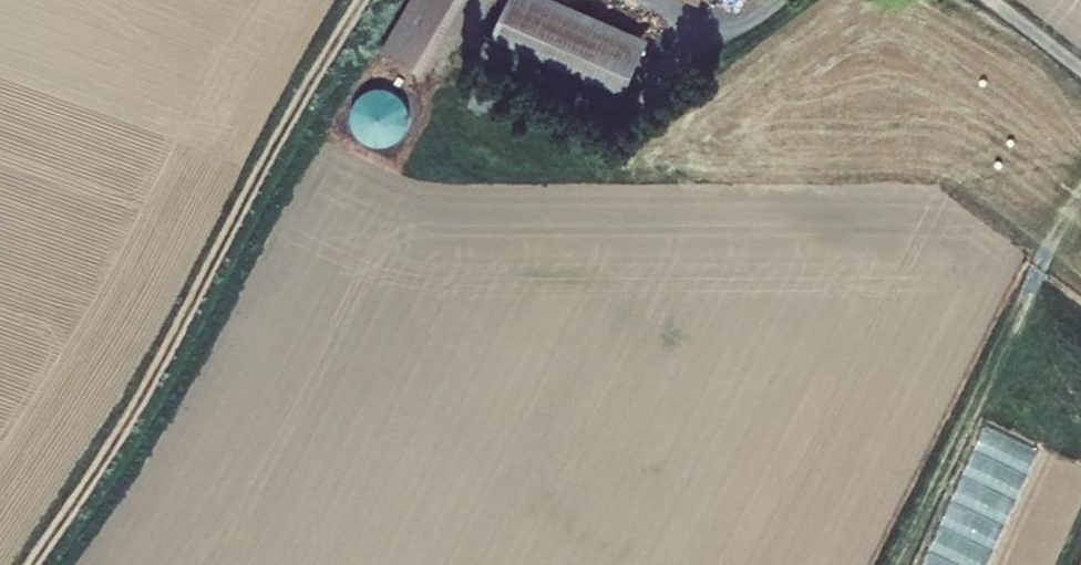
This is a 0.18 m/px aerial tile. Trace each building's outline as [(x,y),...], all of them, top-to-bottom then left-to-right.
[(413,1),(447,21),(460,0),(414,0),(413,1)] [(577,0),(505,0),(490,32),(621,93),(647,33),(577,0)] [(447,21),(413,1),(381,52),(416,71),(447,21)] [(380,148),(418,115),(385,76),(346,109),(380,148)]
